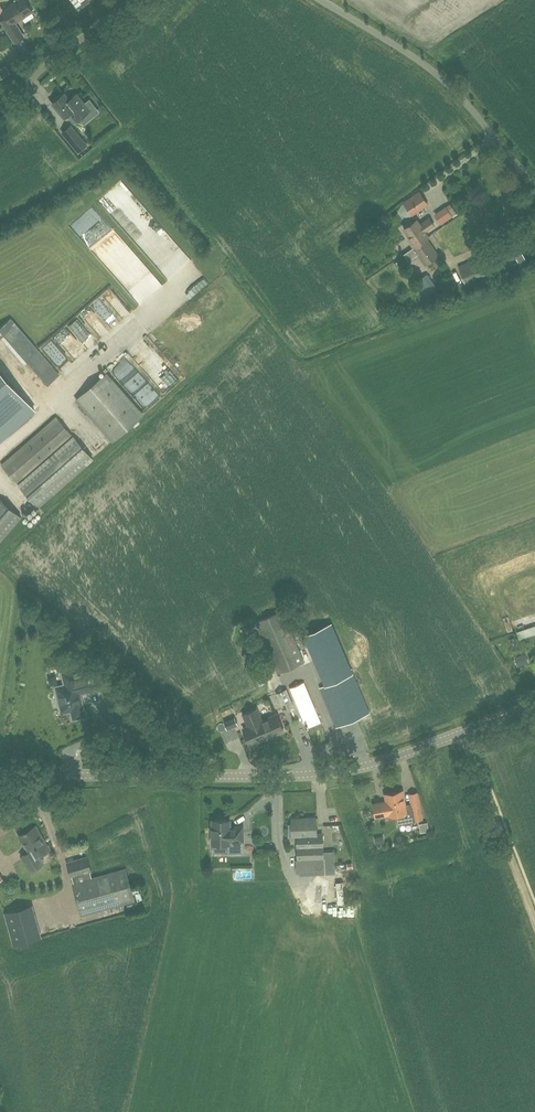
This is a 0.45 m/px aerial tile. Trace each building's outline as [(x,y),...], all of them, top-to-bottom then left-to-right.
[(16,22),(32,11),(25,0),(15,0),(16,2),(13,3),(14,4),(3,11),(7,17),(0,21),(15,44),(26,37),(16,22)] [(67,116),(74,124),(90,111),(76,94),(69,99),(64,93),(61,95),(59,95),(56,98),(55,100),(52,103),(65,118),(67,116)] [(87,145),(71,125),(62,132),(78,152),(87,145)] [(419,192),(404,203),(412,215),(427,204),(419,192)] [(448,211),(437,218),(441,223),(451,216),(448,211)] [(413,247),(426,239),(428,237),(425,232),(434,225),(429,219),(420,225),(417,220),(404,228),(411,239),(408,240),(413,247)] [(426,239),(413,247),(414,248),(404,254),(409,260),(418,254),(425,265),(438,256),(426,239)] [(518,240),(497,249),(500,256),(504,267),(506,270),(527,262),(518,240)] [(479,258),(458,266),(467,285),(500,271),(499,269),(494,258),(493,255),(480,261),(479,258)] [(65,344),(73,339),(70,333),(61,338),(65,344)] [(33,360),(37,368),(48,361),(44,354),(33,360)] [(0,370),(0,440),(35,410),(0,370)] [(107,372),(75,400),(112,442),(145,415),(107,372)] [(161,385),(167,393),(178,384),(171,376),(161,385)] [(151,389),(144,395),(151,403),(158,397),(151,389)] [(2,464),(38,506),(93,458),(57,416),(2,464)] [(0,499),(0,541),(21,517),(0,499)] [(278,674),(305,662),(283,610),(255,622),(278,674)] [(66,685),(56,687),(62,712),(72,710),(74,719),(84,716),(78,690),(96,686),(91,667),(63,673),(66,685)] [(337,726),(369,713),(352,673),(320,687),(337,726)] [(307,730),(322,724),(304,683),(290,689),(307,730)] [(286,690),(276,694),(282,709),(292,705),(286,690)] [(258,723),(265,739),(284,730),(277,714),(261,721),(256,709),(250,712),(255,724),(258,723)] [(251,745),(265,739),(258,723),(255,724),(250,712),(244,714),(249,726),(244,729),(251,745)] [(227,728),(237,723),(234,717),(224,722),(227,728)] [(239,731),(230,732),(231,740),(239,740),(239,731)] [(386,801),(373,803),(376,816),(389,814),(389,815),(396,814),(398,824),(415,821),(414,820),(422,819),(420,804),(405,806),(402,790),(385,794),(386,801)] [(298,860),(310,859),(323,859),(322,835),(316,835),(316,818),(291,819),(292,825),(289,825),(290,835),(292,835),(292,836),(298,836),(298,845),(297,845),(298,860)] [(230,819),(213,819),(213,843),(229,843),(229,853),(242,853),(242,841),(243,841),(243,826),(230,826),(230,819)] [(39,855),(49,849),(35,826),(19,835),(28,851),(21,855),(30,871),(43,863),(39,855)] [(73,884),(79,905),(81,915),(135,901),(127,868),(92,878),(90,872),(91,872),(87,857),(67,863),(71,877),(72,877),(74,883),(73,884)] [(255,870),(272,869),(271,858),(254,859),(255,870)] [(29,906),(5,913),(14,945),(38,939),(29,906)]
